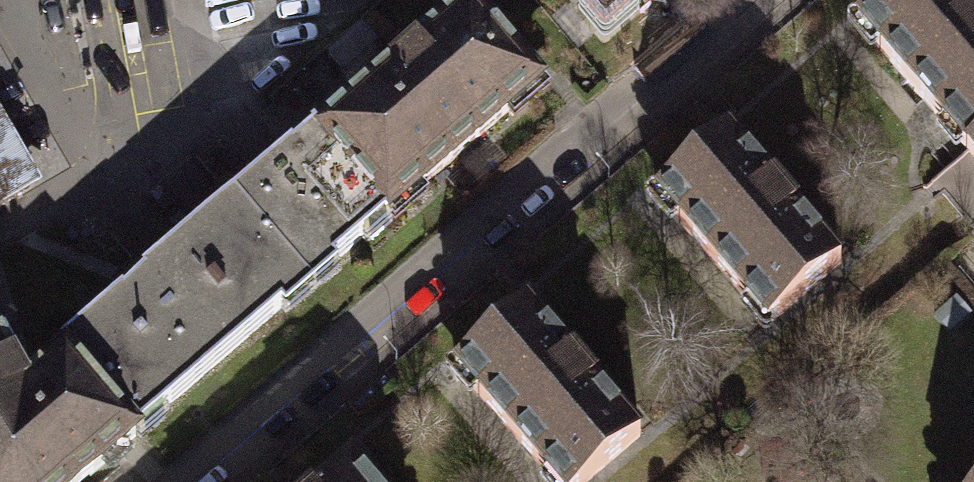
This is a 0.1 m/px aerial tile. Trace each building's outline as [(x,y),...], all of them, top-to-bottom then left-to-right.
[(206,8),(250,0),(205,0),(206,8)] [(639,0),(581,0),(605,29),(639,0)] [(968,151),(973,146),(973,13),(963,0),(885,0),(858,23),(968,151)] [(314,128),(312,130),(387,217),(540,85),(469,3),(400,62),(318,133),(314,128)] [(388,46),(369,23),(333,51),(352,74),(388,46)] [(43,185),(0,110),(0,209),(43,185)] [(233,197),(309,284),(387,217),(312,130),(300,140),(237,194),(233,197)] [(841,263),(729,134),(657,196),(768,325),(841,263)] [(309,284),(233,197),(153,266),(59,347),(63,352),(64,351),(136,433),(309,284)] [(972,313),(957,296),(934,316),(949,334),(972,313)] [(529,307),(456,369),(554,481),(588,481),(641,436),(529,307)] [(135,436),(136,433),(64,351),(63,352),(26,383),(0,337),(0,481),(82,481),(135,436)] [(325,481),(369,481),(351,460),(325,481)]
